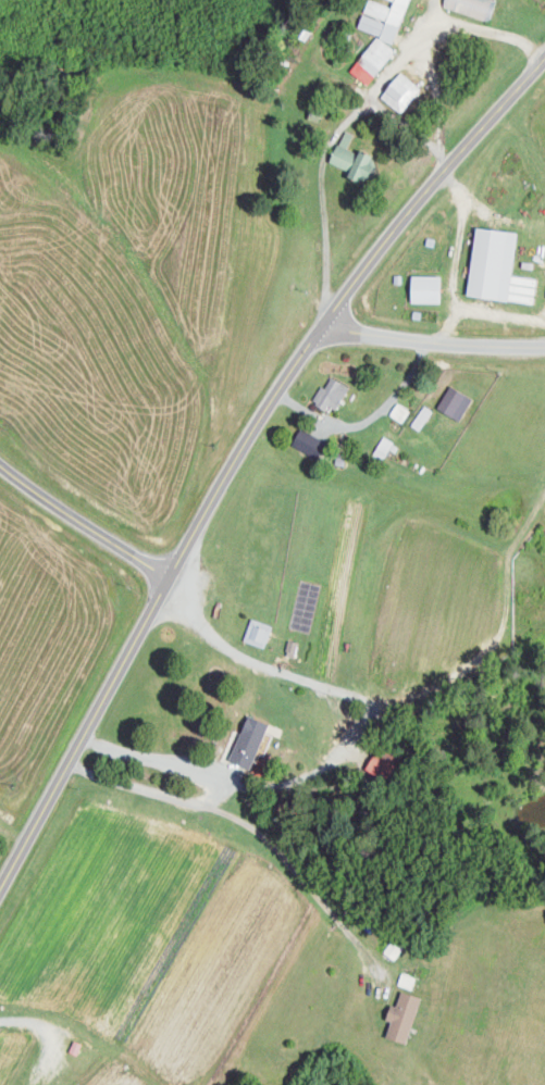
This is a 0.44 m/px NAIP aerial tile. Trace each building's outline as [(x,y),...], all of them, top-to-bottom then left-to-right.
[(396,0),(394,6),(375,0),(370,0),(365,13),(364,12),(359,29),(399,42),(412,0),(395,0),(396,0)] [(498,0),(446,0),(444,7),(491,21),(498,0)] [(395,46),(375,35),(353,74),(372,85),(395,46)] [(423,88),(403,71),(383,96),(403,113),(423,88)] [(378,163),(373,161),(376,153),(363,147),(361,152),(349,147),(354,134),(346,130),(332,164),(371,180),(378,163)] [(470,295),(536,303),(539,277),(515,275),(520,230),(478,225),(470,295)] [(444,303),(444,275),(415,275),(414,302),(444,303)] [(315,401),(339,412),(351,385),(333,376),(328,387),(322,385),(315,401)] [(462,420),(476,398),(453,384),(439,406),(462,420)] [(391,415),(404,423),(412,410),(399,402),(391,415)] [(434,410),(426,404),(413,425),(421,430),(434,410)] [(320,458),(329,441),(302,428),(294,445),(320,458)] [(299,642),(290,640),(288,655),(297,657),(299,642)] [(232,760),(253,768),(259,752),(267,755),(275,735),(282,737),(285,728),(250,715),(232,760)] [(423,996),(403,991),(399,1006),(394,1004),(389,1020),(394,1021),(389,1037),(410,1043),(423,996)]
